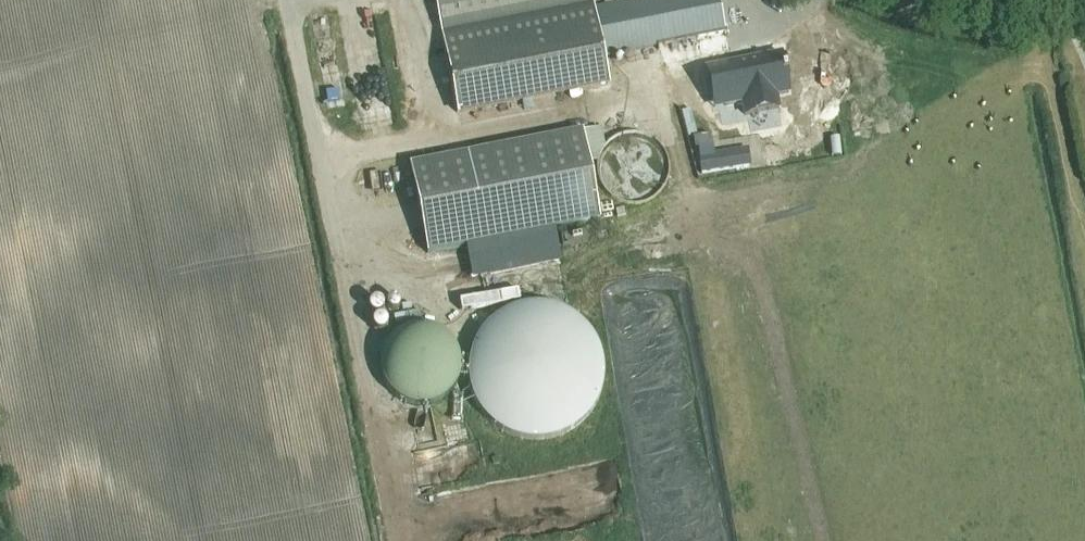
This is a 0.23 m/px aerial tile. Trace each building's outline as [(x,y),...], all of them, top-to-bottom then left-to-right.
[(458,117),(609,87),(604,60),(603,57),(592,2),(604,0),(435,0),(458,117)] [(592,2),(603,57),(657,46),(725,32),(719,0),(638,0),(614,5),(613,0),(604,0),(592,2)] [(775,55),(711,67),(719,107),(736,103),(739,116),(773,110),(770,97),(783,94),(775,55)] [(583,132),(583,130),(410,164),(427,254),(600,220),(589,163),(597,161),(604,145),(600,128),(583,132)] [(464,309),(528,299),(525,284),(501,288),(499,276),(460,282),(464,309)] [(602,387),(604,372),(602,356),(597,342),(589,329),(578,318),(565,310),(551,305),(535,303),(520,305),(506,310),(493,318),(482,329),(474,342),(469,356),(467,372),(469,387),(474,401),(482,414),(493,425),(506,433),(520,438),(535,440),(551,438),(565,433),(578,425),(589,414),(597,401),(602,387)] [(458,377),(460,366),(458,355),(454,344),(446,336),(437,330),(426,327),(415,327),(404,330),(395,336),(387,344),(383,355),(381,366),(383,377),(387,387),(395,396),(404,402),(415,405),(426,405),(437,402),(446,396),(454,387),(458,377)]
